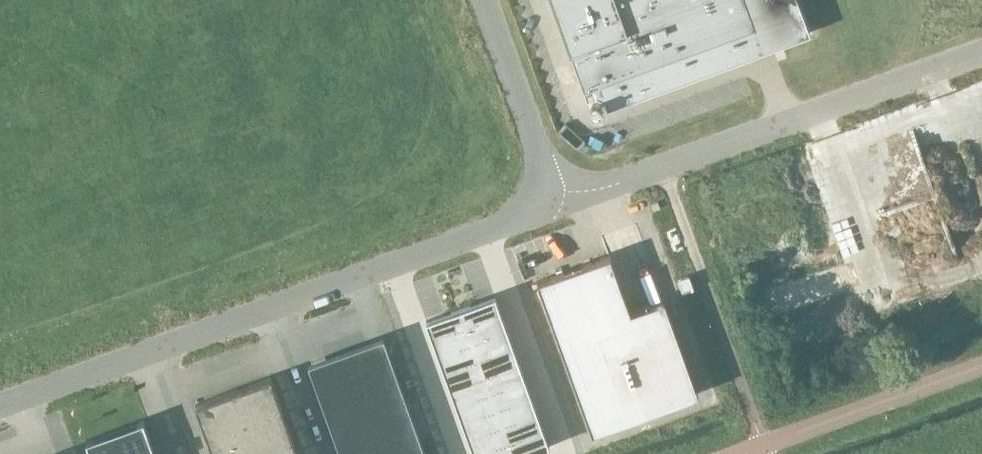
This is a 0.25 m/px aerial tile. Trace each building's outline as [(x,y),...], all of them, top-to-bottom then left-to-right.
[(586,96),(596,92),(604,96),(607,106),(650,90),(649,88),(807,31),(796,0),(551,0),(586,96)] [(610,254),(537,280),(592,432),(698,393),(665,299),(630,312),(610,254)] [(426,320),(474,453),(529,453),(550,447),(495,295),(426,320)] [(318,368),(349,453),(425,453),(394,368),(386,344),(318,368)] [(195,402),(213,453),(298,453),(269,376),(195,402)] [(85,440),(90,453),(159,453),(158,453),(155,453),(143,419),(137,424),(137,425),(94,440),(85,440)]
